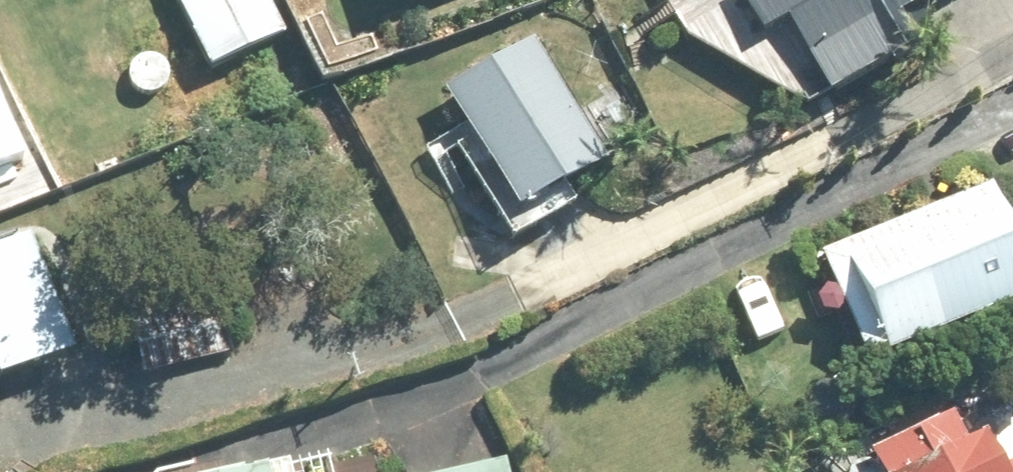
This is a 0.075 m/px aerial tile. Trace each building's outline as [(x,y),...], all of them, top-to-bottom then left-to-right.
[(209,59),(284,21),(273,0),(178,0),(209,59)] [(808,101),(893,50),(901,63),(942,37),(919,0),(745,0),(808,101)] [(533,34),(447,87),(474,129),(456,141),(514,235),(578,198),(568,183),(612,157),(533,34)] [(826,254),(867,352),(891,341),(894,350),(1012,300),(1012,221),(997,182),(826,254)] [(77,347),(33,228),(0,239),(0,377),(77,347)] [(208,303),(130,324),(143,372),(221,349),(208,303)] [(1010,463),(991,421),(967,431),(957,409),(874,447),(885,471),(1012,471),(1012,462),(1010,463)] [(434,471),(510,471),(507,457),(434,471)] [(291,463),(248,471),(293,471),(291,463)]
